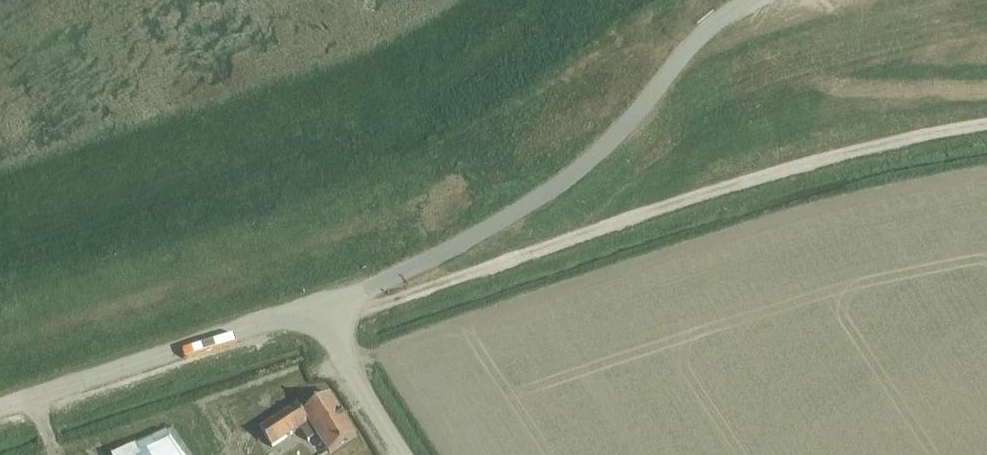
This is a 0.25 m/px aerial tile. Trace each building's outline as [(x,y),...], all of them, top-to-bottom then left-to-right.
[(262,447),(302,428),(292,407),(252,426),(262,447)] [(103,454),(181,454),(169,427),(103,454)]
